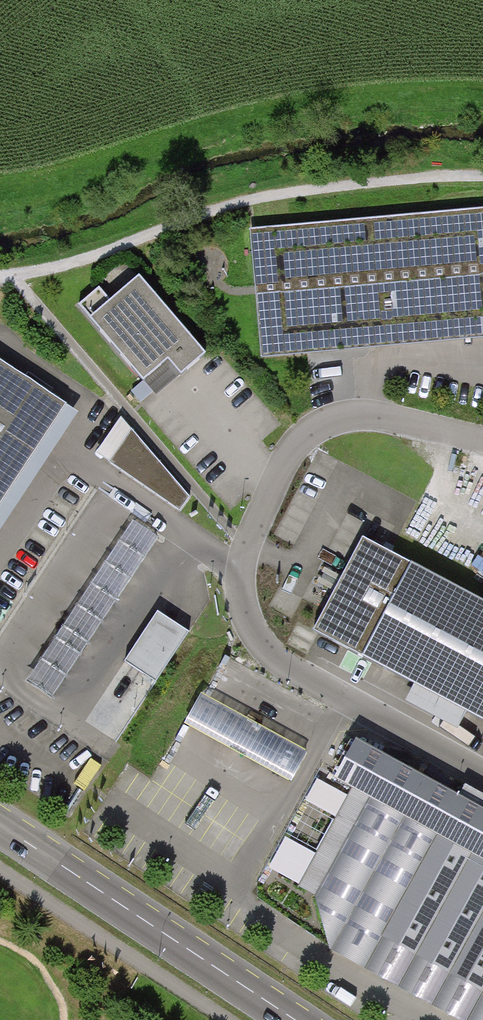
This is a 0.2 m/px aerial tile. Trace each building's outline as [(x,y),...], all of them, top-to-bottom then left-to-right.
[(250,226),(261,354),(482,334),(482,205),(250,226)] [(182,369),(207,348),(139,270),(110,295),(99,283),(79,301),(143,376),(168,354),(182,369)] [(0,355),(0,500),(67,399),(0,355)] [(79,408),(67,399),(0,500),(0,527),(79,408)] [(109,463),(131,430),(121,418),(96,454),(109,463)] [(189,497),(131,430),(109,463),(180,512),(189,497)] [(157,538),(133,522),(27,681),(52,698),(157,538)] [(364,542),(317,631),(482,717),(482,604),(364,542)] [(189,634),(158,613),(124,664),(156,684),(189,634)] [(188,723),(291,780),(307,751),(203,694),(188,723)] [(443,723),(448,710),(412,697),(407,710),(443,723)] [(358,741),(337,779),(352,787),(298,884),(314,892),(332,953),(453,1019),(482,1019),(482,810),(358,741)]
